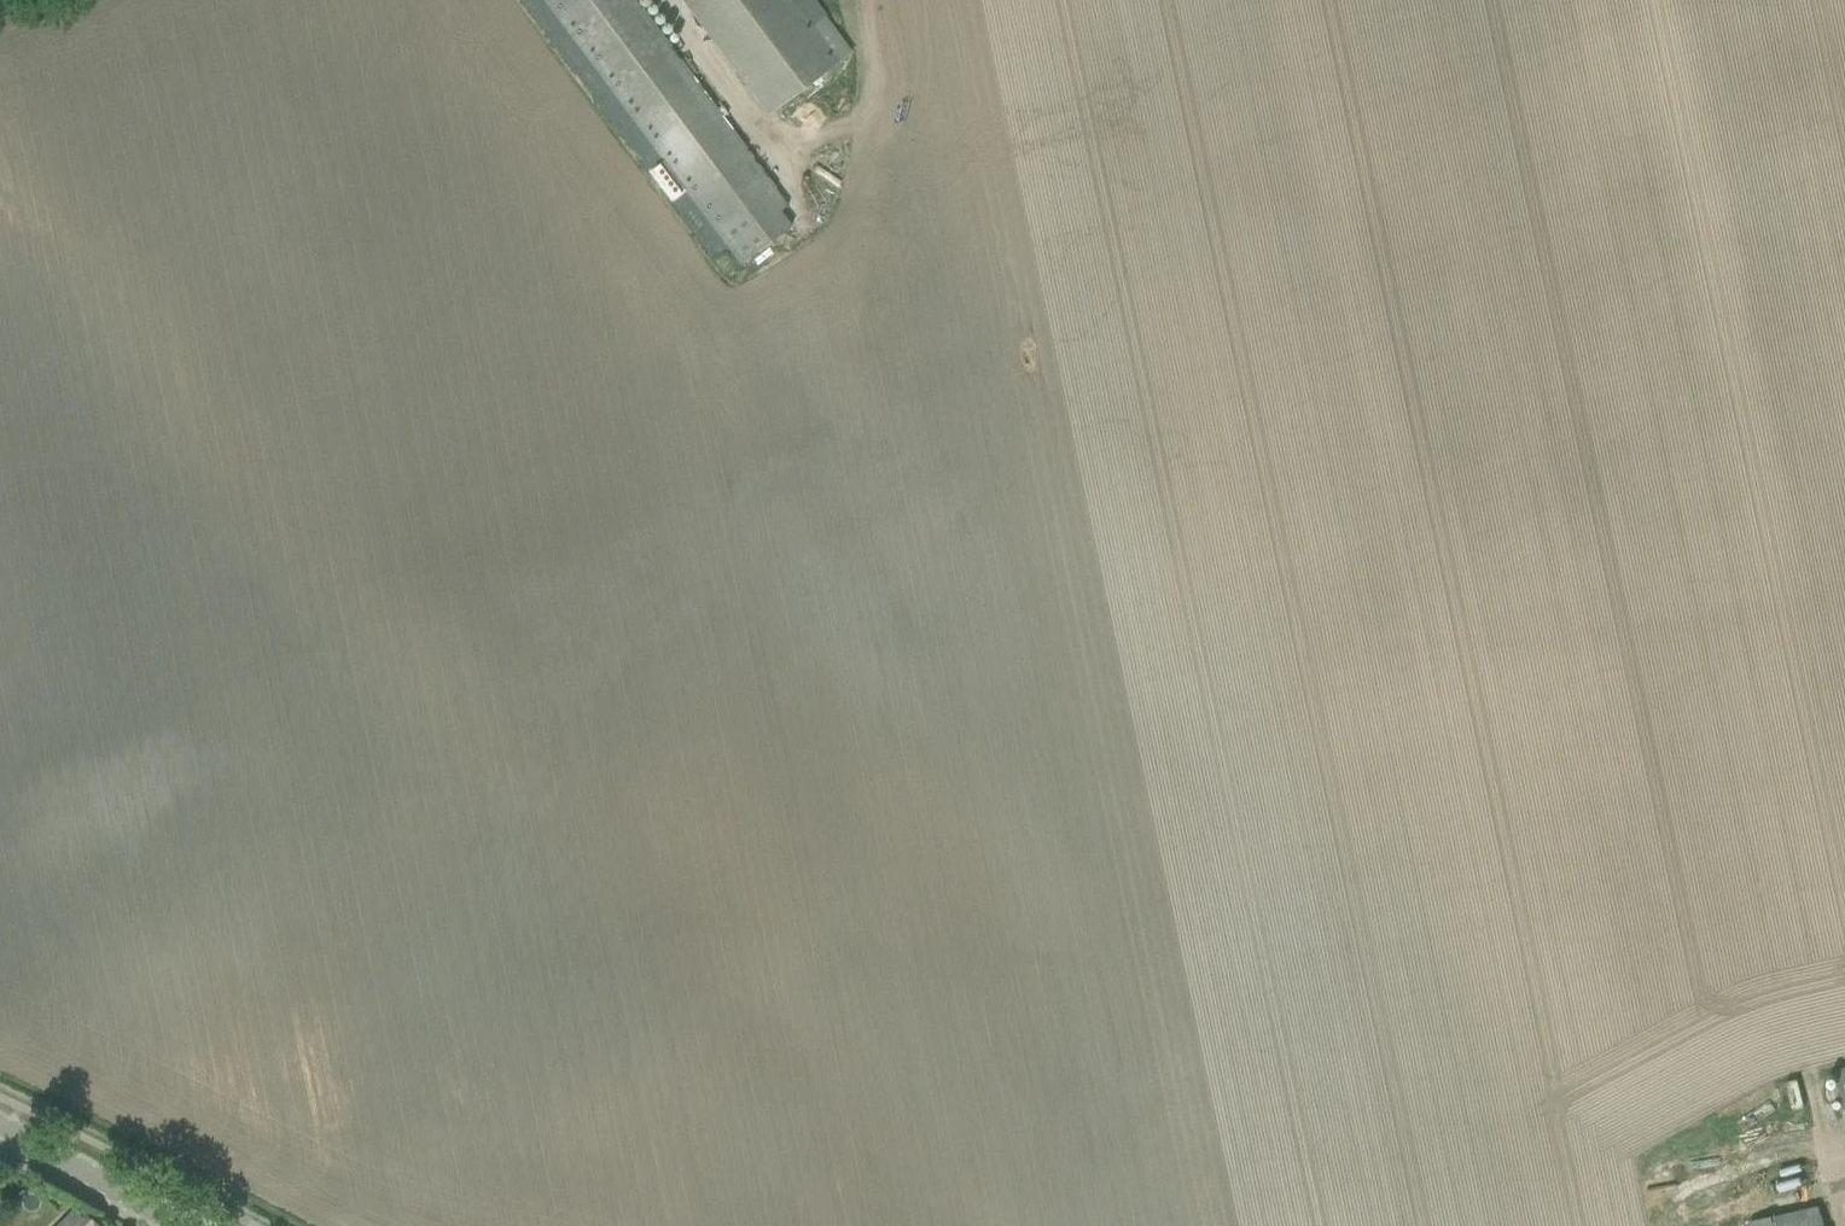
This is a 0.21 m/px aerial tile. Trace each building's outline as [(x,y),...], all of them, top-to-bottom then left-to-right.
[(737,255),(788,216),(776,201),(783,196),(635,0),(545,0),(737,255)] [(769,113),(851,52),(825,16),(811,25),(793,0),(685,0),(769,113)] [(1835,1071),(1844,1113),(1844,1068),(1835,1071)] [(1818,1207),(1749,1222),(1750,1225),(1823,1225),(1818,1207)] [(85,1215),(82,1219),(73,1210),(58,1225),(96,1225),(85,1215)]
